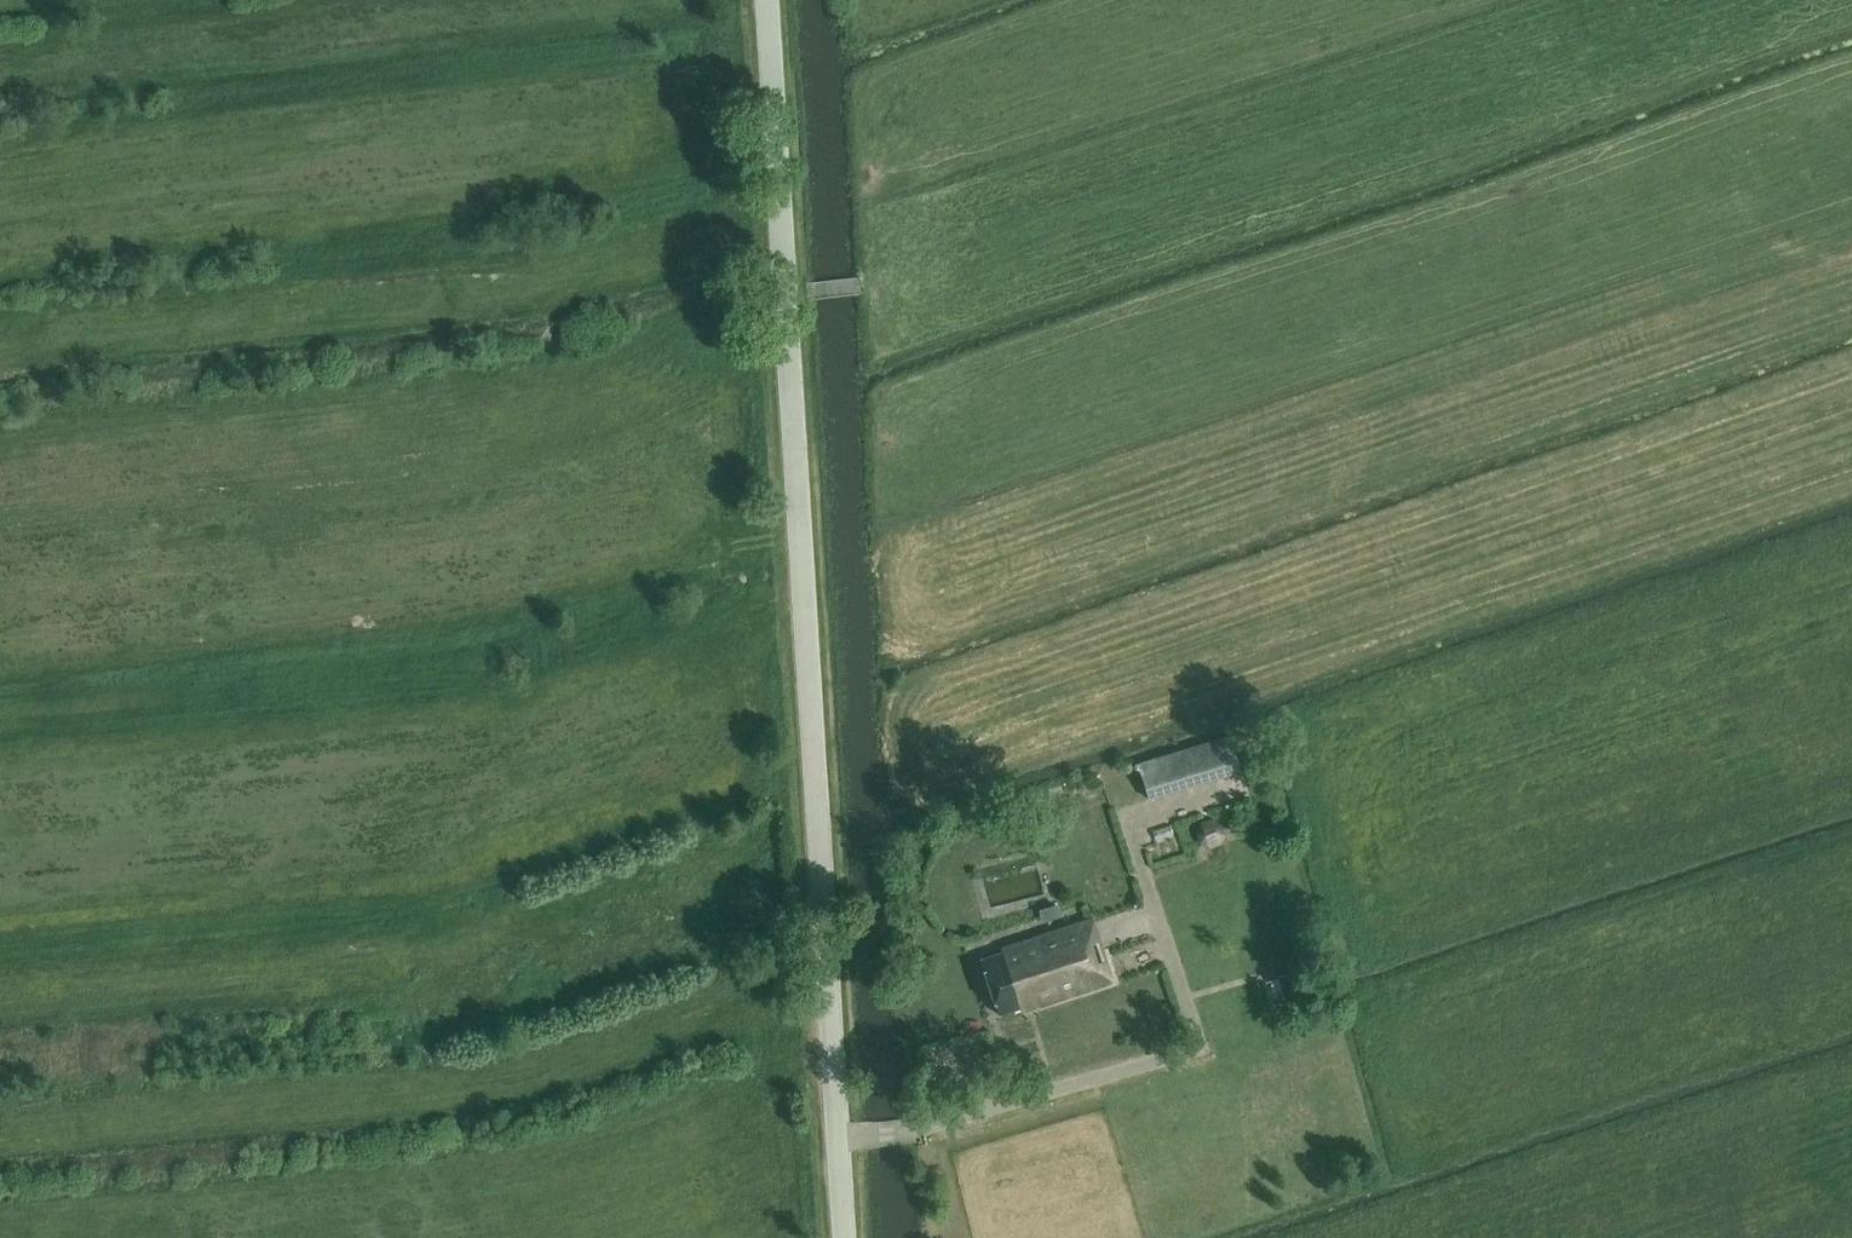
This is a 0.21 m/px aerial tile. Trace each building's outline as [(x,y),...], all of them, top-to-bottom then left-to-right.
[(1148,798),(1241,770),(1230,735),(1138,763),(1148,798)] [(1210,848),(1220,844),(1225,834),(1221,822),(1211,817),(1201,821),(1195,831),(1199,843),(1210,848)] [(1214,869),(1230,863),(1224,847),(1208,853),(1214,869)] [(1023,1013),(1113,983),(1093,921),(1003,951),(1004,954),(982,961),(1000,1016),(1022,1009),(1023,1013)] [(1300,968),(1279,973),(1287,1003),(1308,997),(1300,968)] [(1243,1046),(1259,1041),(1254,1026),(1238,1031),(1243,1046)]
